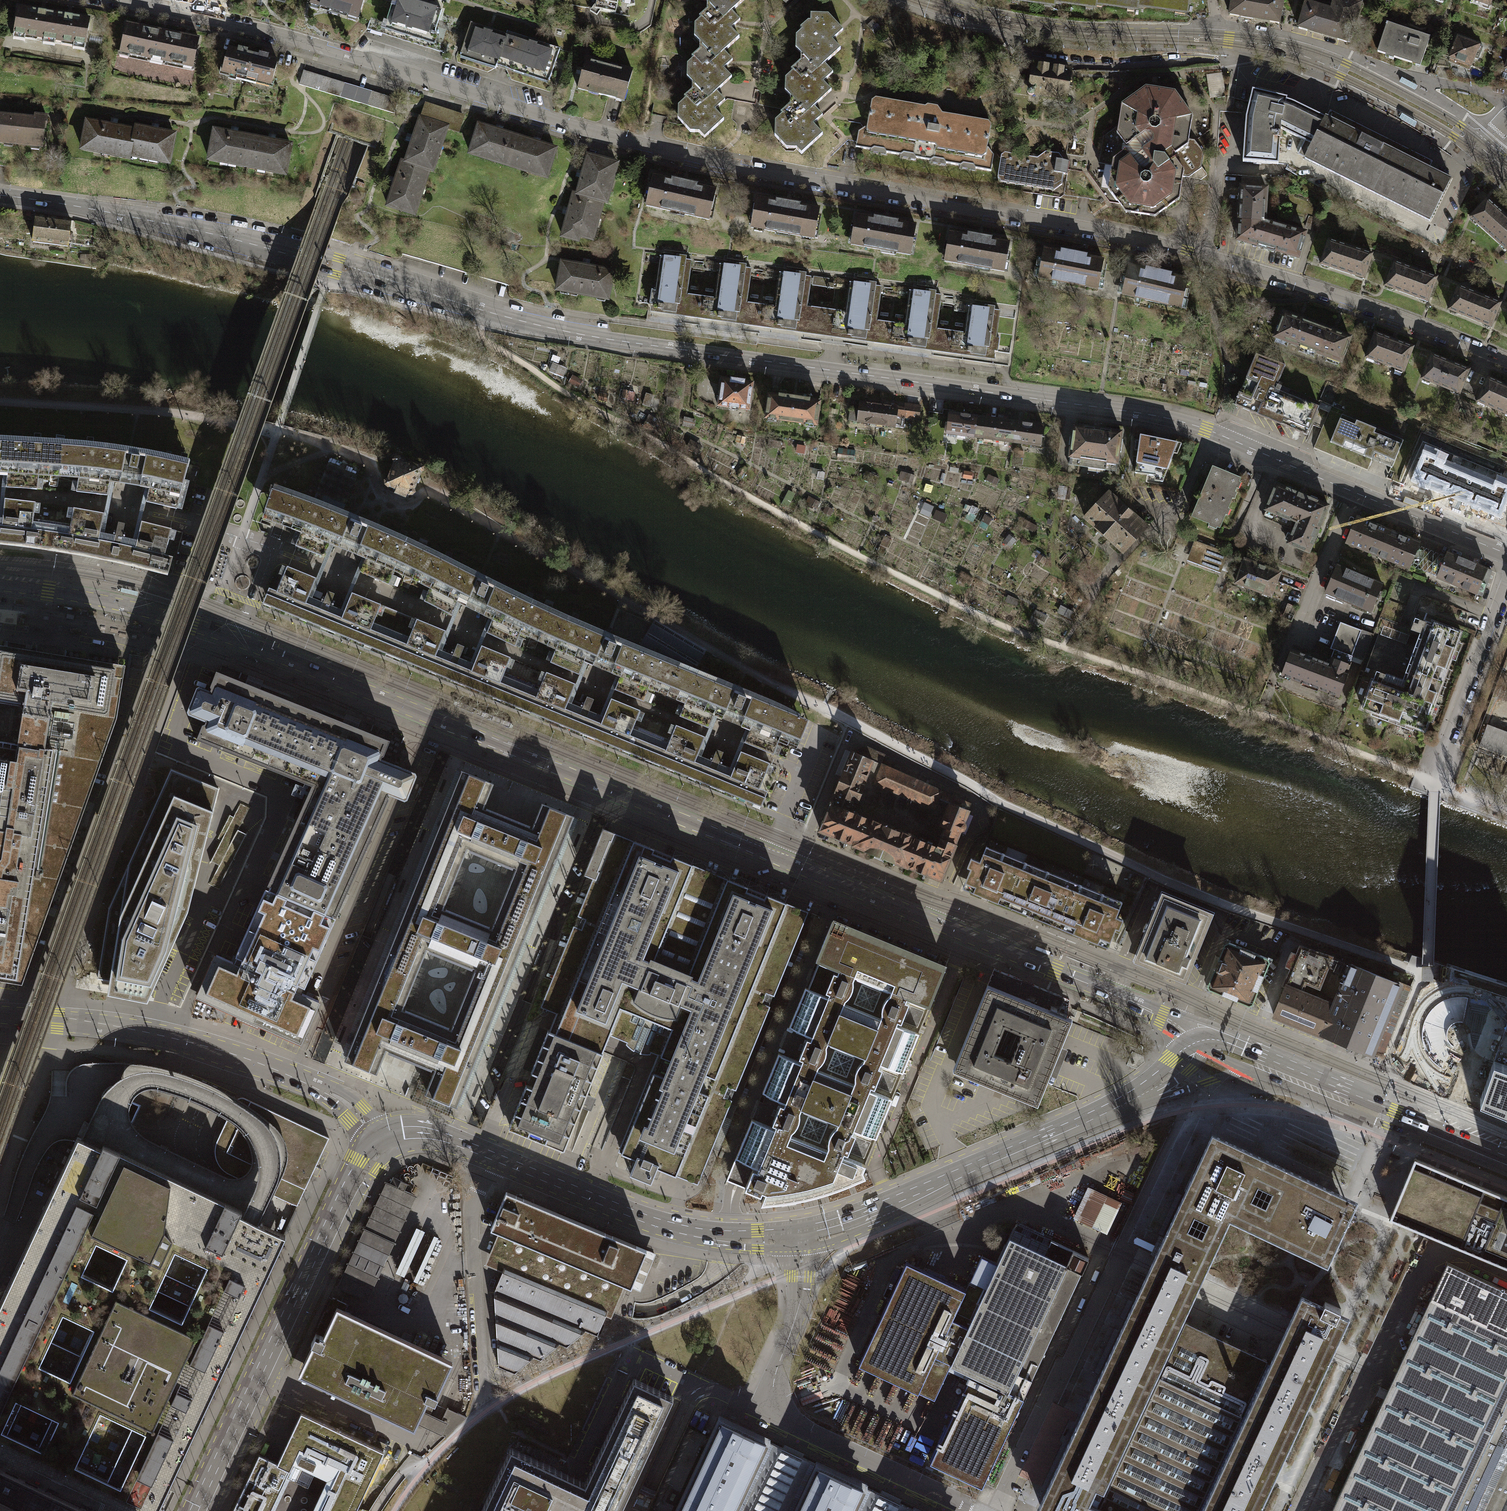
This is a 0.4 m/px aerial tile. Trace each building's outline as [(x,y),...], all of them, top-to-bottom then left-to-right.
[(310,7),(325,12),(361,22),(367,0),(312,0),(310,7)] [(406,0),(392,0),(385,26),(432,40),(433,36),(435,36),(436,34),(434,33),(441,11),(416,3),(406,0)] [(590,15),(611,19),(614,4),(627,7),(628,0),(593,0),(590,15)] [(714,5),(724,16),(735,8),(744,0),(709,0),(714,5)] [(1228,15),(1277,23),(1281,0),(1230,0),(1228,15)] [(1304,3),(1296,28),(1344,42),(1353,13),(1356,14),(1359,3),(1347,0),(1332,0),(1330,8),(1324,6),(1323,8),(1304,3)] [(1468,3),(1486,9),(1489,0),(1469,0),(1468,3)] [(696,33),(707,45),(716,56),(726,46),(741,33),(734,24),(742,16),(735,8),(724,16),(714,5),(696,20),(696,33)] [(55,40),(60,41),(65,15),(42,12),(18,8),(13,39),(23,40),(24,35),(44,39),(43,43),(54,45),(55,40)] [(80,18),(65,15),(60,41),(74,43),(73,48),(84,50),(89,19),(80,18)] [(793,54),(802,65),(815,79),(823,70),(839,55),(830,46),(840,37),(824,19),(807,18),(807,27),(793,40),(793,54)] [(143,27),(126,23),(120,52),(145,57),(151,29),(143,27)] [(488,29),(470,23),(466,35),(459,54),(496,66),(497,63),(506,35),(488,29)] [(1428,37),(1385,23),(1375,53),(1384,55),(1385,52),(1393,55),(1392,58),(1411,64),(1412,60),(1419,63),(1428,37)] [(151,29),(145,57),(166,62),(172,33),(170,32),(151,29)] [(1484,41),(1460,31),(1451,53),(1474,63),(1484,41)] [(532,40),(507,32),(506,35),(497,63),(500,64),(514,68),(513,71),(522,74),(523,71),(549,80),(555,62),(559,49),(532,40)] [(172,33),(166,62),(192,67),(198,38),(192,37),(172,33)] [(689,75),(698,85),(707,96),(718,87),(733,73),(725,64),(734,55),(726,46),(716,56),(707,45),(689,60),(689,75)] [(236,79),(245,81),(252,54),(245,52),(246,50),(242,49),(238,48),(238,51),(228,48),(223,71),(237,75),(236,79)] [(259,56),(252,54),(245,81),(255,84),(256,80),(270,84),(276,60),(266,58),(267,55),(264,54),(260,53),(259,56)] [(595,61),(584,58),(580,74),(576,89),(613,99),(622,101),(630,71),(619,67),(618,70),(594,64),(595,61)] [(782,98),(792,108),(805,122),(814,115),(829,97),(821,88),(832,79),(823,70),(815,79),(802,65),(784,83),(782,98)] [(1068,71),(1032,65),(1027,93),(1063,99),(1068,71)] [(299,84),(333,94),(337,81),(303,71),(299,84)] [(398,99),(337,81),(333,94),(394,113),(398,99)] [(727,97),(718,87),(707,96),(698,85),(678,103),(678,115),(689,128),(698,128),(705,136),(726,116),(717,106),(727,97)] [(1175,92),(1146,87),(1121,105),(1118,128),(1116,128),(1103,137),(1101,149),(1100,149),(1099,164),(1112,166),(1108,189),(1121,207),(1125,213),(1155,218),(1161,213),(1179,201),(1183,177),(1189,178),(1201,169),(1204,153),(1195,140),(1189,140),(1192,116),(1175,92)] [(1281,129),(1312,145),(1325,118),(1295,103),(1286,100),(1287,98),(1253,90),(1250,102),(1247,114),(1246,117),(1243,162),(1278,164),(1281,129)] [(919,110),(870,101),(865,126),(856,131),(854,147),(989,171),(991,155),(985,148),(989,126),(939,117),(939,112),(937,109),(919,106),(919,110)] [(463,116),(425,104),(414,135),(412,134),(411,139),(410,142),(412,143),(406,161),(428,168),(432,170),(437,154),(434,153),(440,136),(443,137),(446,128),(457,131),(463,116)] [(820,122),(814,115),(805,122),(792,108),(771,126),(770,144),(779,155),(791,154),(798,162),(820,140),(811,130),(820,122)] [(1327,117),(1429,169),(1432,162),(1330,110),(1327,117)] [(0,116),(0,141),(41,146),(43,128),(45,128),(46,117),(34,115),(34,119),(0,116)] [(1326,117),(1325,118),(1312,145),(1305,158),(1429,221),(1450,179),(1429,169),(1327,117),(1326,117)] [(109,125),(86,121),(81,149),(93,151),(94,148),(110,151),(110,154),(129,157),(129,155),(134,130),(116,127),(117,125),(109,123),(109,125)] [(496,161),(507,165),(516,137),(478,125),(469,153),(481,157),(482,154),(496,159),(496,161)] [(174,133),(134,126),(134,130),(129,155),(140,157),(140,154),(158,157),(157,160),(169,162),(174,133)] [(236,164),(246,166),(252,137),(213,130),(208,159),(220,161),(220,159),(236,162),(236,164)] [(290,144),(252,137),(246,166),(257,168),(257,165),(274,168),(273,171),(284,173),(290,144)] [(554,148),(516,137),(507,165),(520,169),(521,166),(534,170),(533,173),(545,177),(554,148)] [(1068,158),(1004,146),(999,176),(1063,187),(1068,158)] [(587,155),(577,193),(577,194),(602,201),(606,202),(609,190),(606,189),(610,174),(613,175),(616,163),(587,155)] [(406,161),(402,160),(396,178),(394,177),(393,181),(392,185),(394,185),(387,205),(414,214),(420,195),(417,194),(422,178),(425,178),(428,168),(406,161)] [(713,190),(651,176),(644,206),(706,220),(713,190)] [(1267,178),(1241,177),(1241,187),(1266,188),(1267,178)] [(1241,187),(1239,213),(1268,215),(1269,189),(1266,188),(1241,187)] [(599,212),(602,201),(577,194),(577,193),(574,192),(562,236),(577,240),(578,236),(592,239),(595,227),(593,226),(597,211),(599,212)] [(1491,193),(1474,212),(1506,243),(1506,208),(1491,193)] [(817,209),(754,198),(749,228),(811,239),(817,209)] [(1439,226),(1449,231),(1459,210),(1449,205),(1439,226)] [(1238,236),(1267,245),(1274,217),(1268,215),(1239,213),(1238,236)] [(71,220),(35,215),(31,242),(66,247),(68,240),(72,240),(73,236),(68,235),(71,220)] [(913,225),(854,215),(849,244),(908,255),(913,225)] [(1309,226),(1274,217),(1267,245),(1302,255),(1309,226)] [(1007,243),(948,232),(942,261),(1001,271),(1007,243)] [(1370,254),(1326,240),(1319,264),(1362,278),(1370,254)] [(1101,261),(1042,249),(1036,277),(1095,289),(1101,261)] [(676,258),(664,256),(654,314),(697,321),(701,296),(687,294),(692,260),(686,259),(687,256),(676,255),(676,258)] [(581,266),(561,262),(556,289),(607,299),(612,272),(589,268),(589,266),(581,264),(581,266)] [(1434,277),(1392,262),(1383,286),(1425,302),(1434,277)] [(736,266),(720,263),(715,298),(701,296),(697,321),(760,328),(763,305),(747,303),(752,269),(746,268),(746,265),(736,263),(736,266)] [(1185,280),(1126,266),(1120,295),(1179,308),(1185,280)] [(795,274),(780,272),(775,307),(763,305),(760,328),(825,337),(828,309),(808,306),(812,277),(806,276),(807,273),(796,271),(795,274)] [(829,279),(814,277),(813,285),(833,288),(834,284),(829,283),(829,279)] [(866,285),(850,282),(846,312),(828,309),(825,337),(839,339),(892,347),(895,323),(877,321),(882,286),(877,286),(877,283),(867,281),(866,285)] [(1501,303),(1458,286),(1449,310),(1491,327),(1501,303)] [(926,292),(911,290),(906,324),(895,323),(892,347),(952,355),(956,331),(938,329),(943,294),(937,294),(937,291),(926,289),(926,292)] [(985,309),(969,306),(966,332),(956,331),(952,355),(996,361),(997,353),(999,353),(1002,338),(999,337),(1002,310),(996,309),(996,307),(986,305),(985,309)] [(1273,337),(1306,349),(1314,325),(1281,313),(1273,337)] [(1347,337),(1314,325),(1306,349),(1339,361),(1347,337)] [(1411,347),(1373,333),(1364,357),(1402,371),(1411,347)] [(1283,365),(1254,354),(1233,405),(1305,435),(1317,406),(1304,401),(1302,404),(1272,392),(1283,365)] [(1467,369),(1429,354),(1420,379),(1457,393),(1467,369)] [(564,380),(569,370),(559,366),(562,360),(555,357),(548,372),(564,380)] [(756,378),(722,372),(718,402),(751,407),(756,378)] [(1486,377),(1475,401),(1506,415),(1506,387),(1486,377)] [(823,396),(768,388),(764,414),(819,422),(823,396)] [(901,398),(900,404),(899,412),(922,415),(923,401),(901,398)] [(858,416),(878,419),(880,402),(860,399),(858,416)] [(900,404),(880,402),(878,419),(898,422),(899,412),(900,404)] [(946,429),(970,432),(973,409),(949,406),(946,429)] [(998,413),(973,409),(970,432),(994,436),(998,413)] [(1022,416),(998,413),(994,436),(1018,439),(1022,416)] [(1401,439),(1340,414),(1328,442),(1390,467),(1401,439)] [(1046,420),(1022,416),(1018,439),(1042,443),(1046,420)] [(1119,432),(1072,425),(1066,464),(1114,471),(1119,432)] [(1179,443),(1138,435),(1137,441),(1133,440),(1132,450),(1136,451),(1133,473),(1153,476),(1153,475),(1163,476),(1171,453),(1175,454),(1179,443)] [(5,468),(3,488),(35,489),(37,470),(58,471),(62,441),(35,439),(0,437),(0,468),(5,468)] [(62,441),(58,471),(77,473),(74,492),(105,495),(109,476),(148,483),(143,501),(175,508),(182,481),(187,460),(173,456),(145,451),(144,458),(124,454),(125,447),(104,445),(83,442),(62,441)] [(1427,447),(1414,480),(1499,514),(1506,494),(1506,479),(1427,447)] [(1243,473),(1214,462),(1193,513),(1222,524),(1243,473)] [(412,575),(423,546),(414,542),(386,530),(367,522),(365,528),(348,521),(351,514),(310,498),(271,484),(261,514),(282,521),(300,528),(293,546),(322,557),(329,540),(365,554),(358,572),(387,584),(394,566),(412,575)] [(1151,522),(1109,485),(1084,514),(1125,551),(1151,522)] [(1333,508),(1277,485),(1265,514),(1295,526),(1287,546),(1313,557),(1333,508)] [(49,548),(53,525),(31,521),(33,502),(2,499),(0,518),(0,542),(10,543),(30,545),(49,548)] [(53,525),(49,548),(67,551),(84,554),(115,560),(146,567),(166,573),(171,557),(162,555),(169,529),(139,521),(135,540),(98,532),(102,513),(71,508),(68,527),(53,525)] [(1344,539),(1376,552),(1388,525),(1355,512),(1344,539)] [(1420,538),(1388,525),(1376,552),(1409,566),(1420,538)] [(1231,548),(1197,535),(1189,555),(1223,568),(1231,548)] [(520,628),(538,636),(550,608),(494,582),(491,589),(475,580),(477,573),(441,555),(423,546),(412,575),(429,583),(421,601),(450,615),(457,597),(492,615),(484,633),(513,646),(520,628)] [(1487,566),(1446,549),(1436,575),(1477,591),(1487,566)] [(1282,573),(1244,559),(1235,585),(1273,599),(1282,573)] [(1386,579),(1339,559),(1326,589),(1373,609),(1386,579)] [(260,603),(391,656),(403,626),(392,622),(397,612),(350,593),(342,610),(328,604),(325,612),(318,609),(321,602),(306,596),(314,578),(285,566),(275,591),(267,588),(260,603)] [(1071,622),(1075,614),(1062,607),(1058,615),(1071,622)] [(681,687),(692,667),(703,650),(652,620),(638,645),(623,639),(620,646),(602,638),(605,631),(550,608),(538,636),(556,644),(548,662),(576,674),(584,657),(620,671),(613,689),(641,701),(649,683),(676,694),(679,686),(681,687)] [(443,631),(397,612),(392,622),(403,626),(391,656),(448,679),(521,709),(530,687),(501,675),(508,657),(479,645),(472,663),(457,657),(454,665),(448,662),(451,655),(436,649),(443,631)] [(1332,649),(1330,654),(1348,661),(1350,655),(1360,629),(1340,621),(1330,648),(1332,649)] [(1405,693),(1370,680),(1359,708),(1422,731),(1458,632),(1440,625),(1430,622),(1420,650),(1421,651),(1418,659),(1413,657),(1404,682),(1408,684),(1405,693)] [(1373,634),(1360,629),(1350,655),(1363,659),(1373,634)] [(123,666),(0,646),(0,981),(19,984),(114,719),(118,696),(108,695),(111,681),(116,682),(117,678),(121,679),(123,666)] [(1345,668),(1348,661),(1330,654),(1327,663),(1288,648),(1277,675),(1289,680),(1290,677),(1300,681),(1300,683),(1317,689),(1317,688),(1328,692),(1328,693),(1337,696),(1347,669),(1345,668)] [(734,685),(692,667),(681,687),(679,686),(676,694),(684,698),(677,715),(706,727),(714,710),(750,724),(742,742),(771,754),(778,736),(797,743),(807,719),(797,716),(798,713),(783,705),(767,698),(752,692),(749,699),(732,692),(734,685)] [(236,755),(262,690),(249,685),(216,672),(210,687),(211,690),(211,691),(199,687),(196,688),(187,712),(188,715),(206,722),(205,724),(202,725),(196,739),(236,755)] [(530,687),(521,709),(651,762),(660,740),(631,728),(638,710),(609,698),(601,716),(587,710),(584,717),(578,715),(581,708),(566,701),(573,683),(544,672),(537,690),(530,687)] [(1442,707),(1449,684),(1441,682),(1435,705),(1442,707)] [(300,811),(371,839),(388,800),(387,796),(388,794),(404,801),(407,800),(417,776),(416,773),(380,759),(381,757),(384,756),(390,741),(364,730),(262,690),(236,755),(312,785),(300,811)] [(666,743),(660,740),(651,762),(759,806),(765,790),(757,787),(768,762),(739,751),(731,769),(717,763),(714,770),(707,767),(710,760),(695,754),(703,736),(674,724),(666,743)] [(1485,725),(1477,745),(1506,756),(1506,733),(1485,725)] [(865,747),(862,755),(889,766),(892,758),(865,747)] [(970,803),(889,766),(862,755),(852,751),(820,830),(940,877),(970,803)] [(218,788),(170,769),(109,907),(98,979),(110,981),(107,993),(148,1000),(187,910),(218,788)] [(455,1105),(572,816),(539,803),(530,825),(507,816),(482,806),(491,783),(459,770),(342,1059),(374,1072),(383,1050),(406,1059),(431,1070),(422,1092),(455,1105)] [(371,839),(300,811),(266,888),(332,917),(333,915),(336,916),(343,901),(371,839)] [(549,1025),(547,1030),(600,1052),(601,1050),(603,1046),(607,1034),(649,1051),(655,1053),(651,1064),(649,1070),(616,1151),(633,1158),(627,1173),(649,1182),(655,1167),(685,1179),(696,1184),(730,1100),(722,1096),(724,1091),(726,1086),(734,1089),(768,1005),(760,1002),(764,993),(772,996),(806,911),(796,906),(629,840),(601,828),(582,874),(591,878),(575,916),(583,919),(579,928),(571,925),(538,1006),(541,1007),(546,1009),(550,1011),(554,1012),(549,1025)] [(963,888),(1008,906),(1008,905),(1026,863),(986,846),(980,861),(971,858),(967,867),(970,869),(968,874),(963,888)] [(1081,885),(1026,863),(1008,905),(1008,906),(1063,929),(1063,927),(1081,885)] [(1063,927),(1063,929),(1108,947),(1110,941),(1116,928),(1119,929),(1123,920),(1116,917),(1122,902),(1081,885),(1063,927)] [(332,917),(266,888),(260,901),(243,939),(235,956),(237,957),(234,962),(214,954),(195,996),(223,1008),(243,1017),(249,1019),(252,1021),(301,1043),(320,1001),(301,992),(303,986),(305,987),(313,969),(330,930),(335,918),(332,917)] [(1163,896),(1137,959),(1184,978),(1210,914),(1163,896)] [(737,1155),(736,1157),(758,1166),(757,1170),(753,1168),(745,1188),(761,1194),(762,1190),(766,1192),(764,1196),(761,1204),(782,1201),(800,1198),(820,1193),(838,1188),(851,1182),(866,1177),(863,1170),(865,1164),(861,1162),(856,1161),(856,1160),(861,1150),(851,1146),(853,1141),(863,1145),(867,1134),(876,1138),(892,1098),(883,1095),(887,1084),(877,1080),(879,1075),(889,1079),(894,1068),(903,1072),(919,1033),(910,1029),(914,1019),(904,1014),(906,1009),(916,1013),(920,1003),(930,1007),(946,968),(918,956),(832,921),(816,960),(819,962),(839,969),(837,973),(834,971),(826,991),(829,993),(828,996),(814,990),(809,988),(805,987),(789,1026),(798,1030),(812,1035),(811,1038),(807,1037),(799,1057),(803,1058),(801,1061),(788,1056),(778,1052),(762,1091),(772,1095),(785,1101),(784,1104),(780,1103),(772,1122),(776,1124),(774,1127),(761,1122),(752,1118),(737,1155)] [(1270,959),(1226,941),(1218,959),(1220,961),(1217,969),(1214,969),(1207,987),(1251,1006),(1270,959)] [(1285,985),(1301,992),(1305,982),(1320,987),(1332,958),(1301,947),(1298,955),(1292,953),(1289,960),(1287,966),(1293,968),(1285,985)] [(837,973),(839,969),(819,962),(809,988),(828,996),(829,993),(826,991),(834,971),(837,973)] [(1397,983),(1351,964),(1340,992),(1338,991),(1337,993),(1339,994),(1334,1005),(1322,1034),(1371,1054),(1372,1053),(1382,1057),(1396,1023),(1386,1019),(1400,984),(1397,983)] [(1433,981),(1434,966),(1422,966),(1421,981),(1433,981)] [(1386,1019),(1396,1023),(1411,986),(1398,981),(1397,983),(1400,984),(1386,1019)] [(1072,1019),(987,985),(953,1069),(1038,1104),(1054,1064),(1072,1019)] [(1301,992),(1285,985),(1274,1014),(1322,1034),(1334,1005),(1301,992)] [(919,1033),(930,1007),(920,1003),(916,1013),(906,1009),(904,1014),(914,1019),(910,1029),(919,1033)] [(1504,1030),(1498,1048),(1496,1054),(1493,1062),(1492,1066),(1477,1107),(1506,1118),(1506,1023),(1504,1030)] [(562,1150),(600,1052),(547,1030),(506,1128),(562,1150)] [(879,1075),(877,1080),(887,1084),(883,1095),(892,1098),(903,1072),(894,1068),(889,1079),(879,1075)] [(234,1176),(297,1206),(329,1138),(244,1098),(242,1097),(239,1098),(237,1099),(236,1101),(222,1129),(217,1141),(215,1148),(215,1155),(217,1161),(221,1168),(227,1173),(234,1176)] [(1283,1457),(1310,1399),(1331,1353),(1335,1345),(1349,1316),(1340,1312),(1341,1309),(1325,1301),(1324,1304),(1302,1294),(1288,1323),(1284,1331),(1270,1362),(1266,1361),(1267,1360),(1264,1358),(1263,1359),(1255,1355),(1247,1352),(1247,1351),(1244,1349),(1244,1350),(1242,1349),(1227,1342),(1227,1341),(1225,1340),(1224,1341),(1209,1334),(1207,1333),(1208,1332),(1205,1331),(1204,1332),(1196,1328),(1188,1324),(1188,1323),(1185,1322),(1185,1323),(1182,1321),(1196,1290),(1200,1282),(1230,1218),(1327,1264),(1357,1200),(1246,1149),(1212,1133),(1153,1260),(1149,1268),(1139,1289),(1135,1299),(1099,1374),(1068,1442),(1035,1510),(1257,1510),(1283,1457)] [(876,1138),(867,1134),(863,1145),(853,1141),(851,1146),(861,1150),(856,1160),(856,1161),(861,1162),(865,1164),(876,1138)] [(109,1510),(156,1510),(286,1234),(260,1222),(250,1217),(245,1215),(240,1213),(242,1208),(172,1175),(119,1151),(103,1143),(101,1147),(81,1138),(78,1136),(75,1142),(55,1184),(34,1229),(0,1301),(0,1460),(109,1510)] [(758,1166),(736,1157),(726,1180),(745,1188),(753,1168),(757,1170),(758,1166)] [(1415,1159),(1390,1219),(1506,1267),(1506,1197),(1415,1159)] [(390,1185),(341,1289),(363,1299),(412,1194),(404,1190),(407,1183),(393,1177),(389,1184),(390,1185)] [(337,1287),(341,1289),(390,1185),(389,1184),(386,1183),(337,1287)] [(1122,1202),(1093,1189),(1078,1221),(1107,1234),(1122,1202)] [(567,1347),(585,1330),(597,1335),(619,1282),(631,1287),(646,1249),(506,1191),(491,1228),(499,1232),(485,1264),(502,1272),(494,1292),(498,1366),(515,1373),(533,1356),(541,1360),(559,1343),(567,1347)] [(417,1196),(412,1194),(363,1299),(367,1301),(417,1196)] [(1009,1391),(1023,1398),(1053,1335),(1082,1272),(1089,1257),(1073,1250),(1016,1223),(1006,1244),(1005,1243),(996,1262),(983,1256),(982,1255),(966,1289),(934,1357),(951,1364),(971,1374),(1008,1391),(1009,1391)] [(431,1245),(428,1256),(434,1258),(439,1240),(416,1235),(413,1246),(421,1248),(422,1243),(431,1245)] [(665,1257),(646,1249),(631,1287),(650,1295),(665,1257)] [(934,1399),(951,1364),(934,1357),(966,1289),(906,1261),(859,1363),(934,1399)] [(1448,1262),(1392,1382),(1388,1390),(1380,1387),(1376,1395),(1384,1399),(1332,1508),(1331,1510),(1506,1510),(1506,1290),(1448,1262)] [(403,1263),(397,1278),(405,1282),(411,1267),(403,1263)] [(347,1304),(333,1297),(311,1344),(312,1345),(298,1374),(414,1428),(422,1411),(429,1414),(446,1379),(445,1378),(453,1361),(344,1310),(347,1304)] [(1018,1410),(1023,1398),(1009,1391),(1008,1391),(971,1374),(930,1462),(982,1486),(1018,1410)] [(481,1510),(620,1510),(674,1397),(634,1378),(624,1400),(608,1433),(585,1482),(561,1471),(511,1448),(481,1510)] [(384,1451),(301,1412),(287,1442),(300,1448),(370,1481),(384,1451)] [(455,1417),(445,1413),(436,1432),(446,1437),(467,1417),(457,1412),(455,1417)] [(916,1510),(863,1485),(818,1464),(766,1440),(721,1419),(678,1510),(918,1510),(916,1510)] [(232,1510),(270,1510),(300,1448),(287,1442),(277,1463),(259,1454),(232,1510)] [(316,1462),(301,1454),(291,1475),(306,1483),(316,1462)] [(0,1460),(0,1510),(109,1510),(0,1460)] [(367,1486),(338,1472),(331,1485),(330,1486),(329,1485),(326,1491),(328,1491),(327,1493),(328,1493),(319,1510),(355,1510),(367,1486)]
